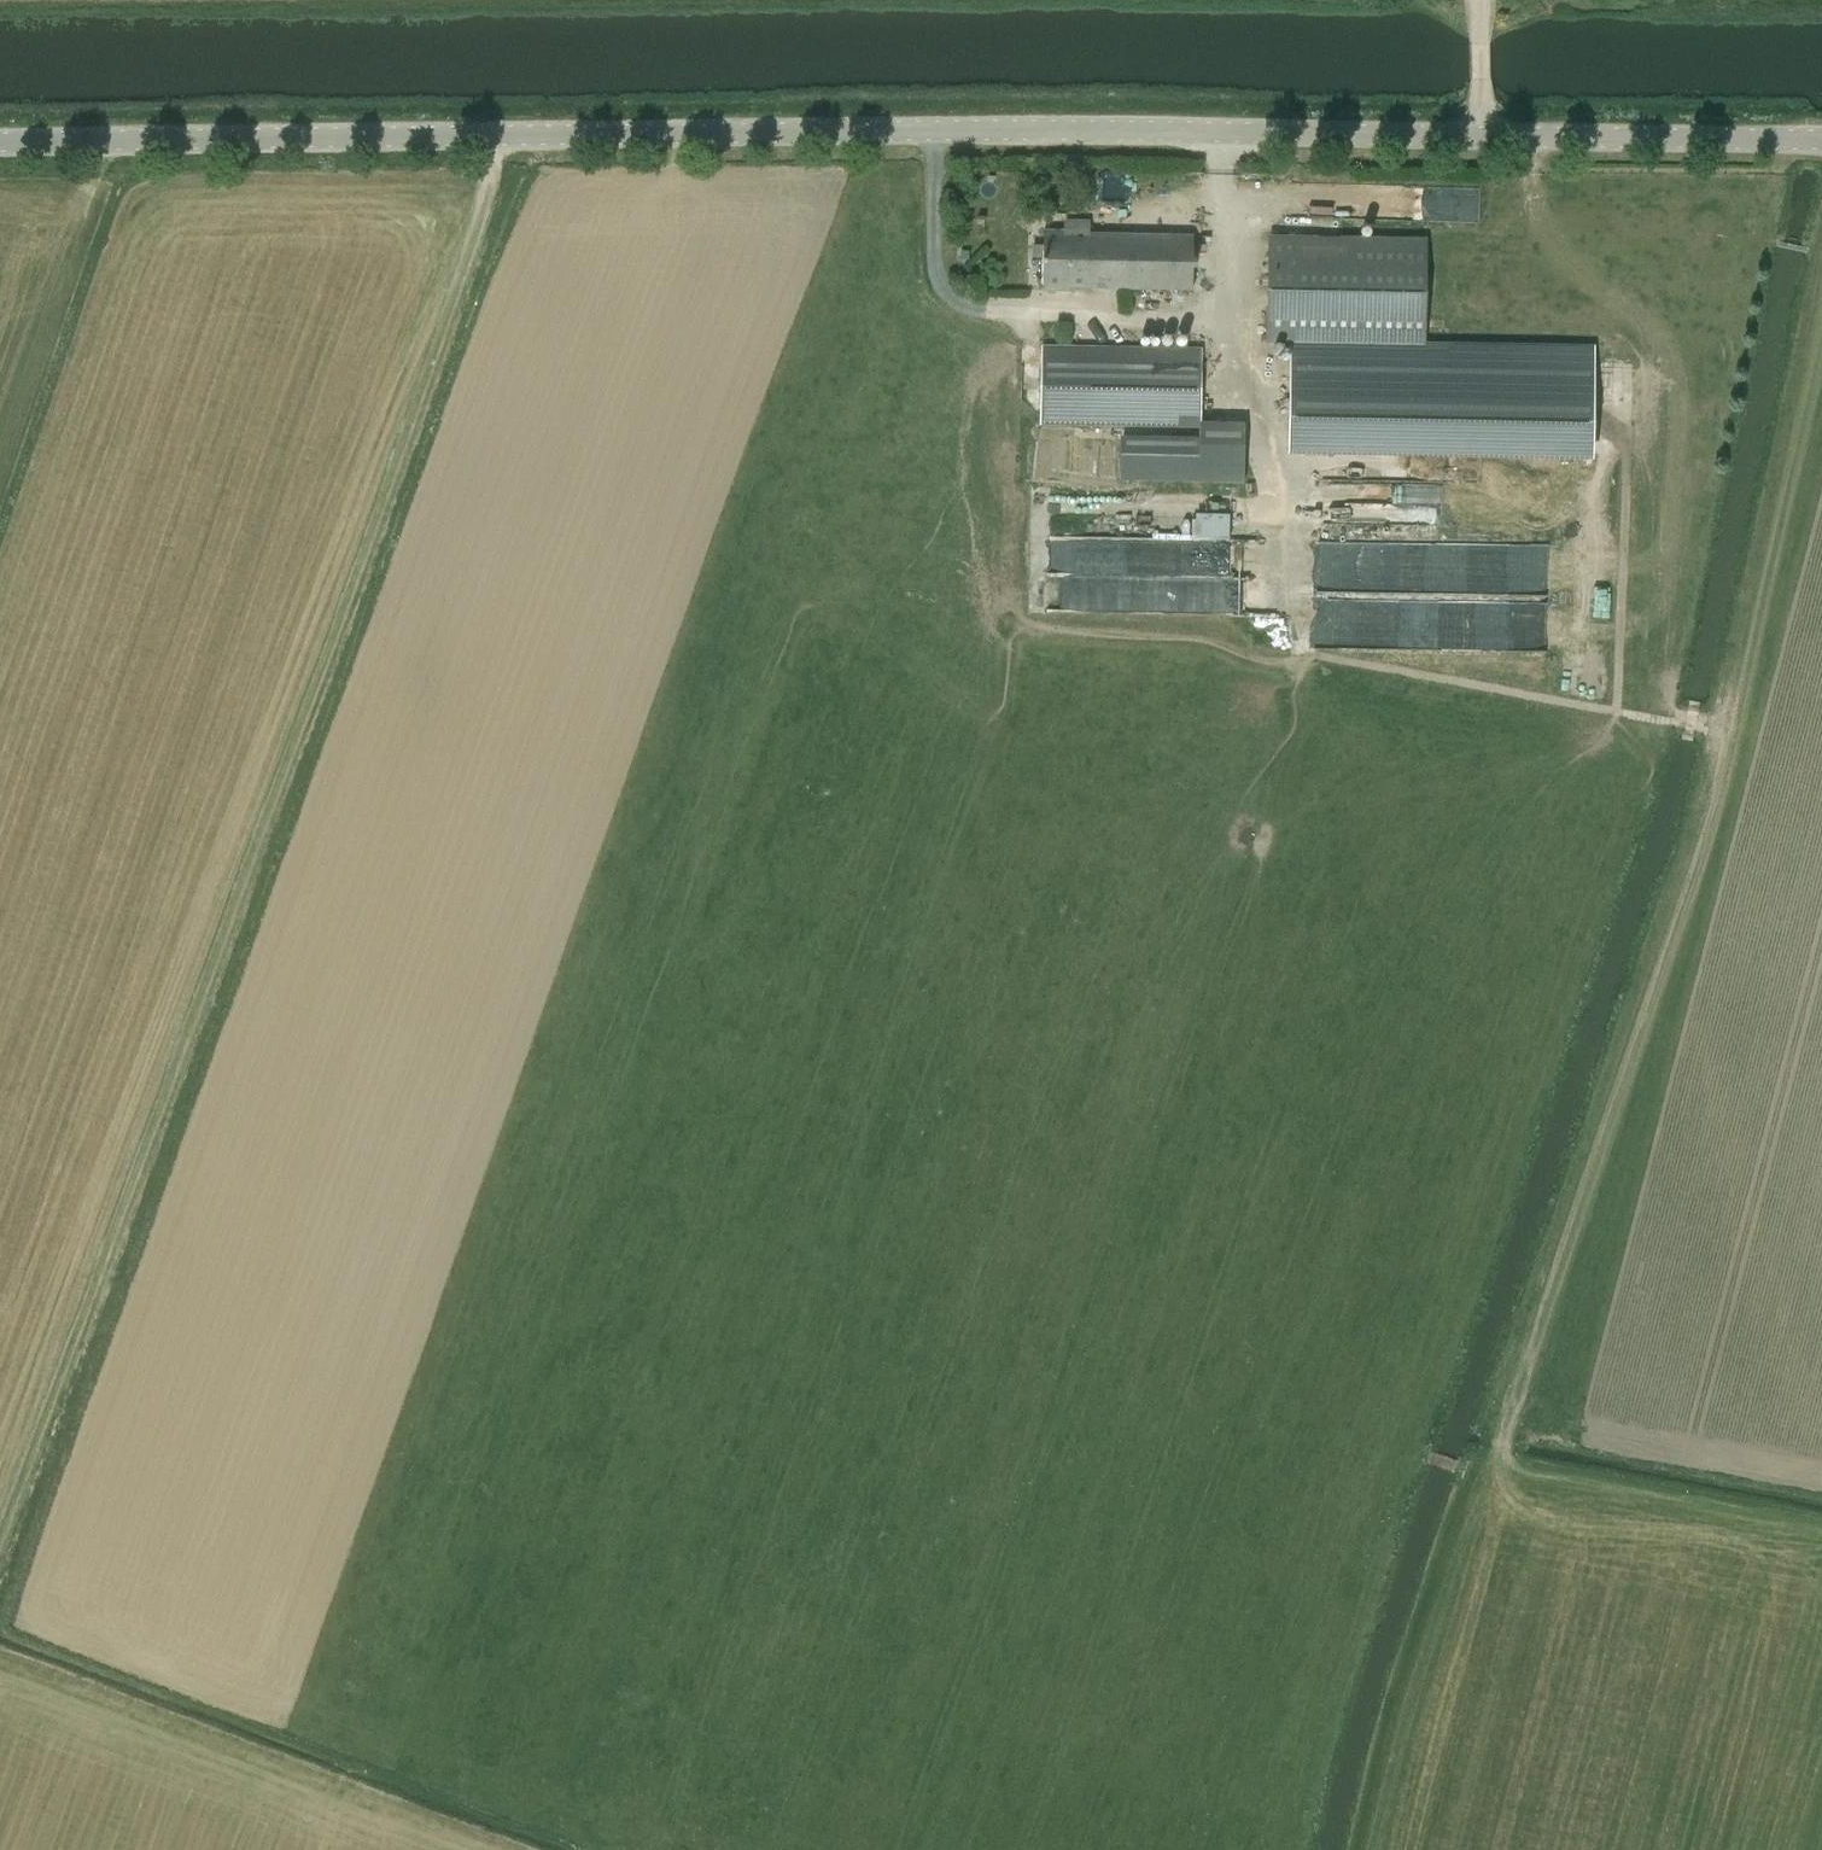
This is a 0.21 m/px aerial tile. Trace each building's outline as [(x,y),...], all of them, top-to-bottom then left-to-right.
[(1193,289),(1193,235),(1088,234),(1088,237),(1070,237),(1070,232),(1072,232),(1072,231),(1044,231),(1043,245),(1034,245),(1033,256),(1043,256),(1043,289),(1082,289),(1082,287),(1193,289)] [(1266,341),(1290,342),(1289,443),(1590,448),(1591,346),(1423,344),(1425,241),(1268,238),(1266,341)] [(1040,423),(1201,425),(1202,349),(1041,347),(1040,423)] [(1116,538),(1050,536),(1048,610),(1126,612),(1127,571),(1115,570),(1116,538)] [(1316,591),(1314,641),(1551,648),(1553,595),(1447,592),(1448,543),(1317,539),(1315,591),(1316,591)]
